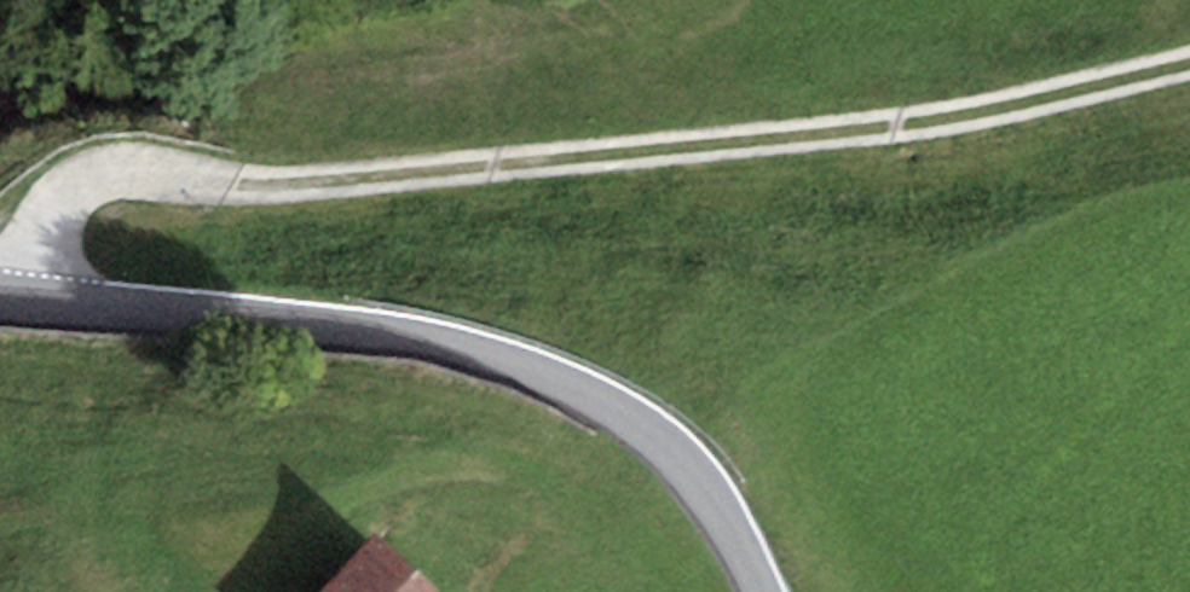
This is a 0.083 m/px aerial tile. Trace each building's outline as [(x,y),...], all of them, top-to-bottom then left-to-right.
[(321,591),(441,591),(375,533),(321,591)]
